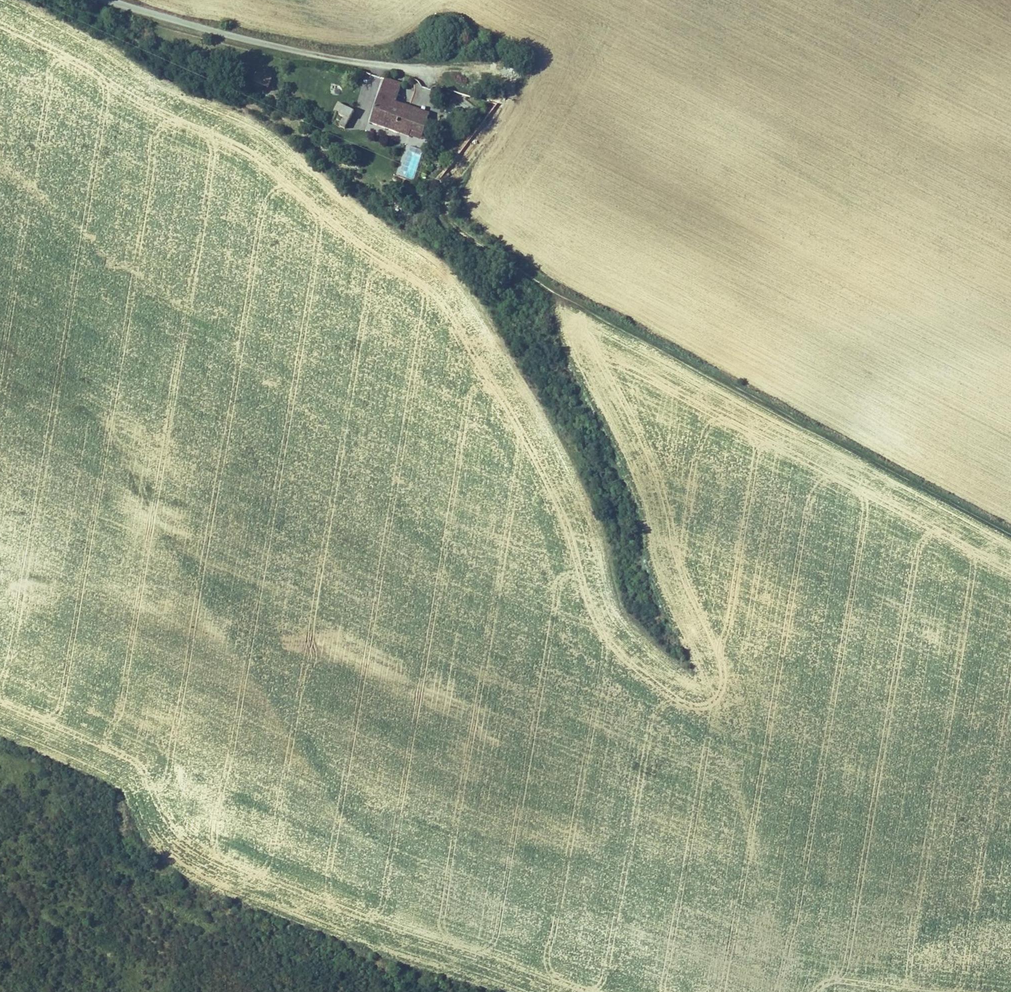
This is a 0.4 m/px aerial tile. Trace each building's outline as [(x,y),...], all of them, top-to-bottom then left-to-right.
[(252,82),(267,88),(272,78),(257,72),(252,82)] [(374,134),(411,151),(416,136),(405,130),(409,116),(400,112),(406,96),(391,90),(374,134)] [(347,139),(360,117),(343,106),(338,114),(342,116),(340,121),(347,125),(342,134),(347,139)] [(411,151),(420,154),(423,150),(432,126),(409,116),(405,130),(416,136),(411,151)]
